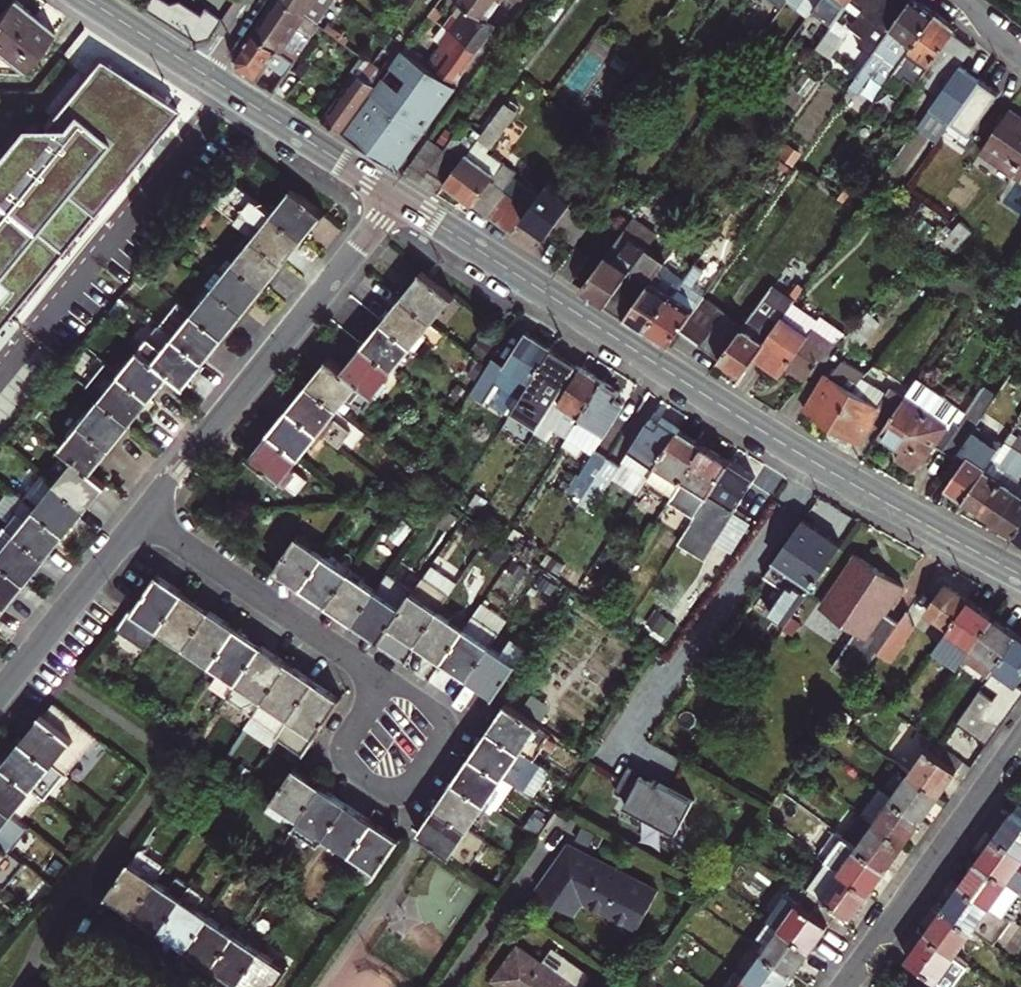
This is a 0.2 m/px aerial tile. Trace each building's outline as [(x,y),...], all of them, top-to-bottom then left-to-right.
[(11,61),(43,22),(15,0),(9,0),(0,12),(0,52),(11,61)] [(223,16),(206,6),(197,19),(169,0),(148,0),(144,6),(195,39),(210,36),(223,16)] [(253,30),(297,60),(301,53),(289,45),(303,25),(315,33),(321,24),(309,16),(287,0),(274,0),(253,30)] [(309,16),(316,5),(326,11),(334,0),(287,0),(309,16)] [(502,0),(461,0),(462,1),(488,20),(502,0)] [(744,5),(770,23),(774,16),(786,0),(747,0),(744,5)] [(804,22),(818,1),(819,0),(786,0),(774,16),(787,25),(794,15),(804,22)] [(818,1),(827,7),(806,39),(816,46),(830,26),(848,0),(819,0),(818,1)] [(872,55),(910,0),(864,0),(868,3),(863,9),(850,26),(863,36),(857,45),(872,55)] [(863,9),(868,3),(864,0),(851,0),(863,9)] [(894,72),(938,10),(926,0),(910,0),(872,55),(852,84),(864,93),(884,66),(894,72)] [(462,1),(445,25),(479,51),(497,26),(488,20),(462,1)] [(938,10),(894,72),(886,84),(896,91),(903,80),(905,81),(907,78),(917,85),(921,79),(957,29),(959,26),(938,10)] [(54,31),(43,22),(11,61),(22,70),(54,31)] [(479,51),(445,25),(422,56),(457,81),(479,51)] [(843,35),(830,26),(816,46),(829,55),(843,35)] [(977,45),(957,29),(921,79),(942,94),(963,65),(977,45)] [(238,66),(259,79),(271,63),(287,73),(297,60),(253,30),(237,53),(238,66)] [(50,42),(41,52),(52,61),(61,51),(50,42)] [(398,168),(458,86),(403,48),(386,72),(345,130),(343,133),(398,168)] [(386,72),(362,54),(352,68),(356,72),(324,117),(345,130),(386,72)] [(180,108),(100,58),(44,124),(19,124),(0,148),(0,327),(180,108)] [(954,119),(983,78),(963,65),(942,94),(886,174),(898,182),(931,135),(939,140),(954,119)] [(998,89),(983,78),(954,119),(969,130),(998,89)] [(483,131),(446,181),(445,182),(475,204),(493,180),(506,162),(490,151),(520,111),(506,101),(483,131)] [(1012,108),(982,151),(999,165),(1003,158),(1005,159),(1015,148),(1010,143),(1001,136),(1003,134),(1020,114),(1012,108)] [(1003,134),(1001,136),(1010,143),(1015,148),(1017,146),(1020,141),(1020,114),(1003,134)] [(445,149),(430,170),(446,181),(483,131),(467,120),(445,149)] [(627,315),(663,264),(667,258),(637,235),(641,231),(645,234),(648,230),(651,232),(694,172),(695,173),(713,147),(693,132),(594,274),(584,288),(627,315)] [(798,162),(806,151),(785,136),(777,147),(798,162)] [(429,137),(411,163),(427,175),(430,170),(445,149),(429,137)] [(1017,146),(1015,148),(1005,159),(1020,169),(1020,168),(1020,141),(1017,146)] [(493,180),(475,204),(489,214),(507,190),(493,180)] [(511,193),(507,190),(489,214),(514,233),(524,218),(541,195),(520,180),(511,193)] [(548,235),(554,227),(570,205),(575,199),(550,182),(541,195),(524,218),(548,235)] [(273,214),(303,238),(324,212),(293,188),(273,214)] [(576,243),(592,221),(570,205),(554,227),(576,243)] [(253,238),(283,262),(303,238),(273,214),(253,238)] [(964,217),(937,247),(949,258),(976,228),(964,217)] [(234,262),(264,286),(283,262),(253,238),(234,262)] [(592,254),(576,243),(557,270),(573,281),(592,254)] [(706,295),(719,276),(698,261),(686,278),(649,330),(672,344),(682,329),(706,295)] [(214,286),(244,310),(264,286),(234,262),(214,286)] [(686,278),(663,264),(627,315),(649,330),(686,278)] [(453,295),(423,270),(402,296),(432,320),(453,295)] [(792,292),(775,281),(745,324),(722,358),(744,374),(755,358),(807,285),(800,281),(792,292)] [(786,368),(806,382),(835,340),(840,344),(843,341),(851,331),(824,313),(821,317),(803,304),(814,290),(807,285),(755,358),(781,376),(786,368)] [(195,310),(224,334),(244,310),(214,286),(195,310)] [(682,329),(700,342),(724,309),(706,295),(682,329)] [(432,320),(402,296),(383,320),(413,344),(432,320)] [(159,322),(204,359),(224,334),(195,310),(178,298),(159,322)] [(745,324),(724,309),(700,342),(722,358),(745,324)] [(881,321),(870,310),(851,331),(843,341),(854,351),(881,321)] [(413,344),(383,320),(363,345),(393,368),(413,344)] [(171,373),(184,384),(204,359),(159,322),(139,347),(141,348),(171,373)] [(488,396),(511,410),(551,347),(526,331),(504,366),(492,358),(469,394),(483,403),(488,396)] [(492,344),(481,336),(472,349),(482,357),(492,344)] [(393,368),(363,345),(344,369),(359,381),(373,392),(393,368)] [(578,364),(551,347),(511,410),(537,427),(554,401),(578,364)] [(120,373),(151,398),(171,373),(141,348),(120,373)] [(344,369),(331,359),(311,383),(339,406),(359,381),(344,369)] [(805,410),(836,427),(858,392),(868,379),(871,375),(847,361),(833,371),(831,376),(827,373),(805,410)] [(578,364),(554,401),(578,416),(602,379),(578,364)] [(101,397),(131,422),(151,398),(120,373),(101,397)] [(896,415),(882,435),(903,448),(897,457),(917,470),(923,461),(925,462),(938,443),(959,456),(988,412),(1000,394),(984,384),(968,408),(921,377),(910,394),(896,415)] [(621,392),(602,379),(578,416),(566,437),(592,453),(593,449),(624,402),(617,397),(621,392)] [(896,415),(910,394),(894,385),(890,392),(868,379),(858,392),(883,406),(882,408),(896,415)] [(339,406),(311,383),(291,408),(319,431),(337,446),(350,430),(335,418),(333,420),(330,417),(339,406)] [(861,442),(882,408),(883,406),(858,392),(836,427),(861,442)] [(81,421),(112,446),(131,422),(101,397),(81,421)] [(319,431),(291,408),(271,432),(299,455),(319,431)] [(1007,439),(1014,429),(988,412),(959,456),(944,477),(952,482),(948,488),(966,500),(1007,439)] [(623,459),(648,476),(679,428),(661,417),(657,424),(649,419),(623,459)] [(76,458),(92,471),(112,446),(81,421),(62,446),(76,458)] [(673,492),(675,489),(703,444),(679,428),(648,476),(673,492)] [(299,455),(271,432),(251,457),(279,480),(299,455)] [(1007,439),(966,500),(983,511),(1020,454),(1020,432),(1013,444),(1007,439)] [(703,444),(675,489),(701,506),(730,460),(703,444)] [(569,489),(582,497),(607,458),(593,449),(592,453),(569,489)] [(1020,494),(1020,454),(983,511),(1002,523),(1020,494)] [(56,483),(86,507),(106,482),(92,471),(76,458),(56,483)] [(607,458),(582,497),(594,505),(619,466),(607,458)] [(730,460),(701,506),(677,543),(704,559),(714,543),(713,542),(732,511),(755,476),(730,460)] [(36,508),(66,532),(86,507),(56,483),(42,472),(23,497),(36,508)] [(1002,523),(1019,535),(1020,532),(1020,494),(1002,523)] [(17,532),(47,556),(66,532),(36,508),(17,532)] [(714,543),(733,554),(753,525),(732,511),(713,542),(714,543)] [(803,518),(763,575),(787,593),(775,610),(788,620),(841,544),(803,518)] [(27,580),(47,556),(17,532),(0,552),(0,558),(27,580)] [(275,565),(302,584),(322,554),(296,536),(275,565)] [(302,584),(328,601),(349,572),(322,554),(302,584)] [(855,682),(879,649),(899,621),(884,611),(901,585),(855,554),(818,608),(856,634),(833,666),(855,682)] [(7,605),(27,580),(0,558),(0,600),(7,605)] [(328,601),(354,619),(374,590),(349,572),(328,601)] [(161,626),(184,592),(158,574),(134,608),(131,606),(116,625),(148,646),(161,626)] [(390,621),(417,640),(438,609),(449,593),(423,575),(400,607),(390,621)] [(925,631),(939,641),(940,640),(969,599),(945,582),(925,609),(935,617),(925,631)] [(354,619),(380,636),(390,621),(400,607),(374,590),(354,619)] [(187,644),(210,610),(184,592),(161,626),(187,644)] [(993,617),(969,599),(940,640),(965,657),(993,617)] [(614,602),(609,609),(622,618),(626,610),(614,602)] [(914,626),(908,607),(899,621),(879,649),(892,658),(914,626)] [(417,640),(442,657),(463,626),(438,609),(417,640)] [(213,662),(236,628),(210,610),(187,644),(213,662)] [(442,657),(468,675),(489,644),(500,627),(474,610),(463,626),(442,657)] [(994,667),(1017,634),(993,617),(965,657),(989,675),(994,667)] [(226,697),(262,645),(236,628),(213,662),(223,669),(211,686),(226,697)] [(1017,634),(994,667),(1017,683),(1020,677),(1020,637),(1017,634)] [(468,675),(495,693),(516,663),(489,644),(468,675)] [(251,714),(286,662),(262,645),(226,697),(251,714)] [(279,733),(314,682),(286,662),(251,714),(279,733)] [(994,667),(989,675),(984,681),(997,691),(993,697),(979,688),(956,720),(987,742),(1020,694),(1020,685),(1017,683),(994,667)] [(302,755),(340,699),(314,682),(279,733),(276,738),(302,755)] [(55,701),(24,738),(65,771),(67,773),(97,735),(55,701)] [(539,722),(508,702),(490,729),(520,750),(539,722)] [(909,771),(939,792),(962,760),(912,724),(907,732),(889,756),(909,771)] [(520,750),(490,729),(472,755),(503,776),(519,787),(537,761),(520,750)] [(24,738),(4,764),(40,792),(45,796),(65,771),(24,738)] [(503,776),(472,755),(455,780),(486,801),(503,776)] [(653,776),(629,763),(614,789),(628,796),(624,804),(675,832),(694,798),(670,785),(669,788),(652,778),(653,776)] [(0,769),(0,800),(14,811),(23,800),(29,805),(40,792),(4,764),(0,769)] [(300,815),(320,785),(294,767),(274,797),(300,815)] [(921,817),(939,792),(909,771),(891,796),(921,817)] [(486,801),(455,780),(438,805),(468,827),(486,801)] [(325,832),(346,802),(320,785),(300,815),(325,832)] [(904,841),(921,817),(891,796),(874,820),(904,841)] [(10,849),(29,824),(14,811),(0,800),(0,841),(10,849)] [(996,834),(1020,852),(1020,802),(1019,801),(996,834)] [(350,850),(371,819),(346,802),(325,832),(350,850)] [(468,827),(438,805),(419,833),(462,862),(481,835),(468,827)] [(886,867),(904,841),(874,820),(861,810),(842,836),(855,845),(886,867)] [(377,868),(398,837),(371,819),(350,850),(377,868)] [(979,858),(1020,889),(1020,888),(1020,852),(996,834),(979,858)] [(571,839),(538,886),(570,909),(580,895),(629,930),(652,898),(571,839)] [(4,886),(24,860),(10,849),(0,841),(0,882),(4,886)] [(868,891),(886,867),(855,845),(838,870),(868,891)] [(979,858),(961,883),(991,904),(1003,913),(1020,889),(979,858)] [(130,859),(109,891),(135,909),(156,877),(130,859)] [(851,915),(868,891),(838,870),(827,862),(810,886),(821,894),(815,901),(841,920),(847,912),(851,915)] [(156,877),(135,909),(161,926),(190,882),(176,873),(167,885),(156,877)] [(190,882),(161,926),(187,944),(208,912),(196,904),(204,892),(190,882)] [(961,883),(944,907),(974,929),(991,904),(961,883)] [(769,918),(810,946),(827,922),(785,892),(767,916),(769,918)] [(944,907),(927,932),(956,953),(974,929),(944,907)] [(208,912),(187,944),(213,961),(233,930),(208,912)] [(762,950),(792,971),(810,946),(769,918),(757,935),(764,939),(758,948),(762,950)] [(233,930),(213,961),(238,978),(259,948),(233,930)] [(927,932),(909,957),(938,978),(939,977),(952,986),(970,962),(956,953),(927,932)] [(519,945),(495,978),(508,986),(578,986),(519,945)] [(238,978),(251,986),(272,986),(287,966),(259,948),(238,978)] [(762,986),(781,986),(792,971),(762,950),(744,975),(762,986)] [(744,975),(735,986),(762,986),(744,975)]
